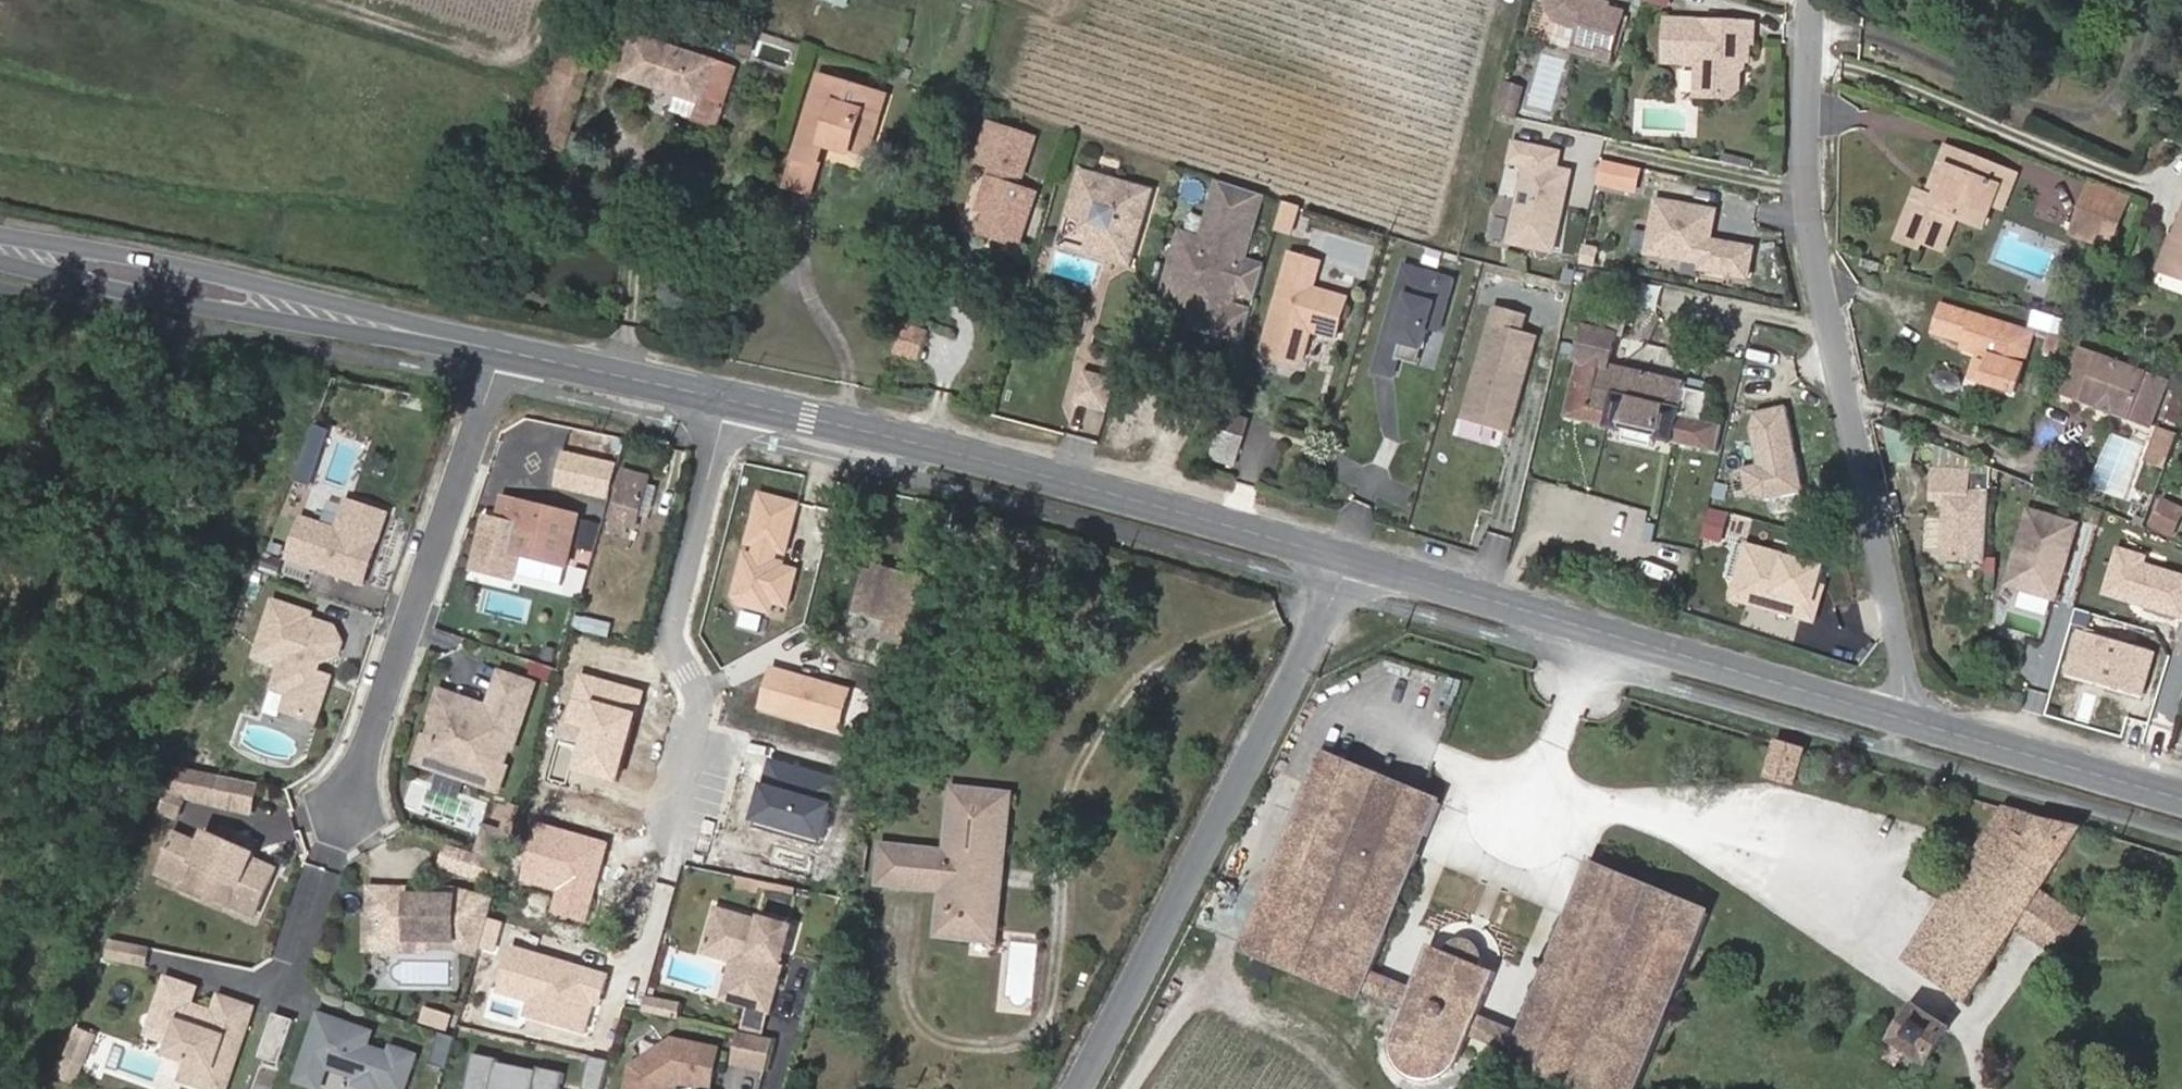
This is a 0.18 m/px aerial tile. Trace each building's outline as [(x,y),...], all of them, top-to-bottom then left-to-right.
[(1546,7),(1553,21),(1575,27),(1569,49),(1608,60),(1622,12),(1590,3),(1591,0),(1549,0),(1546,7)] [(1757,30),(1669,22),(1667,63),(1699,66),(1698,99),(1730,101),(1739,89),(1741,62),(1749,63),(1750,42),(1755,43),(1757,30)] [(706,99),(726,104),(735,75),(716,69),(718,64),(622,32),(608,72),(704,103),(706,99)] [(543,70),(518,152),(533,157),(558,74),(543,70)] [(558,74),(533,157),(545,161),(549,146),(566,151),(586,84),(558,74)] [(829,147),(850,154),(865,109),(883,114),(888,95),(820,75),(786,187),(813,196),(829,147)] [(1504,79),(1501,92),(1514,96),(1517,83),(1504,79)] [(1501,92),(1496,111),(1509,114),(1514,96),(1501,92)] [(706,99),(704,103),(700,120),(719,126),(726,104),(706,99)] [(865,109),(850,154),(869,159),(883,114),(865,109)] [(995,180),(990,178),(980,209),(988,212),(982,233),(1020,244),(1035,193),(1013,186),(1016,173),(1022,174),(1033,137),(990,124),(978,161),(993,166),(998,167),(995,180)] [(1559,152),(1515,142),(1511,160),(1527,164),(1510,241),(1553,250),(1570,171),(1555,168),(1559,152)] [(1936,199),(1956,149),(1943,144),(1925,194),(1936,199)] [(1998,187),(2011,192),(2018,173),(1956,149),(1936,199),(1925,194),(1918,191),(1899,238),(1920,248),(1923,242),(1942,249),(1956,218),(1982,228),(1991,207),(1998,187)] [(1640,169),(1602,162),(1598,185),(1635,193),(1640,169)] [(998,167),(993,166),(990,178),(995,180),(998,167)] [(1156,189),(1081,168),(1070,212),(1086,217),(1082,230),(1096,234),(1090,254),(1108,259),(1111,250),(1118,252),(1116,261),(1134,266),(1156,189)] [(2105,232),(2114,236),(2129,196),(2092,181),(2087,195),(2115,207),(2105,232)] [(1194,326),(1245,341),(1253,313),(1232,307),(1236,293),(1257,299),(1266,267),(1245,261),(1264,194),(1221,182),(1204,239),(1183,233),(1172,272),(1187,276),(1193,287),(1188,304),(1200,307),(1197,318),(1194,326)] [(1998,187),(1991,207),(2004,212),(2011,192),(1998,187)] [(2109,249),(2114,236),(2105,232),(2115,207),(2087,195),(2072,234),(2109,249)] [(1719,209),(1661,196),(1650,249),(1704,260),(1703,266),(1749,276),(1755,247),(1712,238),(1719,209)] [(1060,245),(1090,254),(1096,234),(1082,230),(1086,217),(1070,212),(1060,245)] [(2165,271),(2181,278),(2181,213),(2173,237),(2177,238),(2165,271)] [(2177,238),(2173,237),(2170,236),(2158,269),(2165,271),(2177,238)] [(1578,263),(1592,265),(1596,247),(1582,244),(1578,263)] [(1118,252),(1111,250),(1108,259),(1116,261),(1118,252)] [(1307,256),(1293,252),(1266,348),(1269,354),(1299,363),(1306,359),(1314,330),(1329,334),(1331,326),(1341,329),(1350,297),(1316,287),(1319,276),(1303,272),(1307,256)] [(1323,261),(1307,256),(1303,272),(1319,276),(1323,261)] [(1376,372),(1395,377),(1400,360),(1404,344),(1425,349),(1430,328),(1441,331),(1454,280),(1403,267),(1376,372)] [(1574,271),(1563,268),(1560,283),(1571,285),(1574,271)] [(1187,276),(1172,272),(1163,303),(1187,310),(1185,315),(1197,318),(1200,307),(1188,304),(1193,287),(1187,276)] [(1988,355),(1981,382),(2013,391),(2030,332),(2028,332),(1939,305),(1931,332),(1961,341),(1959,347),(1976,352),(1988,355)] [(1472,390),(1464,420),(1512,433),(1539,336),(1523,331),(1528,314),(1496,306),(1475,382),(1479,383),(1477,391),(1472,390)] [(2028,332),(2030,332),(2044,337),(2040,349),(2054,354),(2066,321),(2034,311),(2028,332)] [(902,323),(899,338),(925,346),(929,330),(902,323)] [(1341,329),(1331,326),(1329,334),(1339,337),(1341,329)] [(1620,334),(1597,329),(1589,327),(1568,416),(1629,429),(1658,436),(1716,449),(1722,424),(1704,420),(1709,395),(1687,390),(1689,382),(1613,365),(1620,334)] [(925,346),(899,338),(894,355),(920,361),(925,346)] [(1421,365),(1425,349),(1404,344),(1400,360),(1421,365)] [(2166,381),(2081,348),(2063,394),(2082,401),(2081,404),(2130,423),(2132,420),(2149,427),(2166,381)] [(1988,355),(1976,352),(1969,379),(1981,382),(1988,355)] [(1692,368),(1689,382),(1687,390),(1709,395),(1713,373),(1692,368)] [(1949,371),(1942,373),(1938,376),(1936,383),(1939,390),(1944,394),(1951,393),(1957,390),(1959,385),(1958,378),(1954,373),(1949,371)] [(2177,371),(2171,390),(2181,394),(2181,372),(2177,371)] [(1076,405),(1109,414),(1119,381),(1086,372),(1076,405)] [(1788,405),(1757,412),(1752,428),(1760,464),(1744,468),(1750,494),(1767,500),(1807,491),(1788,405)] [(1658,436),(1629,429),(1626,442),(1656,449),(1658,436)] [(1220,430),(1211,459),(1235,465),(1243,437),(1220,430)] [(2131,498),(2150,443),(2112,431),(2094,485),(2131,498)] [(2165,468),(2176,438),(2156,431),(2146,460),(2165,468)] [(619,464),(567,453),(560,485),(612,496),(619,464)] [(1968,473),(1933,472),(1932,503),(1947,503),(1945,559),(1987,561),(1989,495),(1967,494),(1968,473)] [(650,481),(627,474),(611,531),(626,535),(628,526),(637,528),(643,507),(653,510),(659,489),(649,486),(650,481)] [(1728,485),(1715,482),(1711,497),(1724,500),(1728,485)] [(795,507),(759,497),(747,544),(755,546),(752,558),(742,556),(730,601),(735,610),(775,621),(777,613),(790,616),(803,568),(773,561),(776,551),(783,553),(795,507)] [(302,520),(288,562),(364,587),(375,556),(373,552),(375,545),(379,544),(388,516),(347,502),(337,532),(302,520)] [(579,516),(515,502),(510,525),(496,522),(486,570),(525,579),(529,559),(568,567),(579,516)] [(2163,503),(2154,524),(2175,534),(2181,517),(2181,512),(2163,503)] [(1719,542),(1727,513),(1708,508),(1701,537),(1719,542)] [(2079,525),(2030,512),(2014,570),(2027,573),(2022,591),(2058,601),(2079,525)] [(1647,520),(1643,536),(1654,539),(1658,522),(1647,520)] [(596,543),(580,542),(578,562),(594,563),(596,543)] [(1748,545),(1740,578),(1751,581),(1760,548),(1748,545)] [(1751,581),(1740,578),(1735,597),(1801,615),(1806,599),(1815,602),(1819,586),(1824,567),(1788,557),(1788,556),(1760,548),(1751,581)] [(2103,596),(2181,620),(2181,576),(2145,565),(2147,558),(2118,549),(2103,596)] [(923,581),(870,567),(858,610),(892,619),(887,638),(906,643),(923,581)] [(2022,591),(2027,573),(2014,570),(2009,587),(2022,591)] [(1806,599),(1801,615),(1816,619),(1824,587),(1819,586),(1815,602),(1806,599)] [(315,617),(276,604),(258,661),(283,669),(275,693),(291,698),(286,714),(319,725),(334,680),(319,675),(311,673),(309,668),(310,664),(315,661),(323,664),(327,665),(341,658),(346,645),(338,630),(313,622),(315,617)] [(2152,655),(2079,634),(2068,673),(2141,694),(2152,655)] [(881,654),(850,646),(846,661),(877,669),(881,654)] [(319,675),(323,664),(315,661),(310,664),(309,668),(311,673),(319,675)] [(760,710),(839,732),(851,690),(772,668),(760,710)] [(648,691),(580,672),(565,724),(587,730),(576,770),(622,783),(648,691)] [(484,709),(444,696),(434,726),(437,727),(433,739),(430,738),(421,765),(442,771),(456,764),(458,765),(474,770),(471,781),(501,791),(509,767),(506,766),(510,753),(513,754),(535,687),(504,677),(490,721),(481,718),(484,709)] [(492,712),(484,709),(481,718),(490,721),(492,712)] [(1797,784),(1807,749),(1779,741),(1769,776),(1797,784)] [(1369,970),(1439,798),(1318,748),(1235,950),(1356,999),(1359,991),(1400,1006),(1390,1032),(1388,1038),(1387,1046),(1387,1053),(1390,1060),(1393,1066),(1398,1071),(1404,1076),(1411,1079),(1419,1081),(1428,1080),(1437,1078),(1444,1073),(1451,1065),(1456,1056),(1466,1033),(1504,1050),(1501,1058),(1575,1088),(1630,1088),(1704,909),(1583,859),(1513,1028),(1475,1011),(1492,972),(1477,965),(1478,961),(1479,956),(1478,951),(1477,947),(1474,944),(1471,941),(1467,939),(1462,937),(1457,937),(1452,939),(1449,941),(1446,944),(1443,947),(1442,951),(1422,944),(1407,985),(1369,970)] [(456,764),(442,771),(471,781),(474,770),(458,765),(456,764)] [(180,771),(170,799),(254,815),(259,786),(180,771)] [(948,851),(943,893),(939,937),(996,943),(1001,899),(982,898),(986,862),(1005,864),(1011,794),(954,788),(948,851)] [(2016,926),(2034,900),(2081,829),(2005,809),(1905,959),(1967,999),(2016,926)] [(612,841),(538,821),(521,885),(556,895),(551,914),(590,924),(612,841)] [(486,859),(495,863),(504,839),(515,843),(516,840),(490,831),(481,858),(486,859)] [(202,852),(175,841),(164,866),(166,871),(190,881),(186,891),(232,910),(236,900),(260,910),(275,874),(251,865),(254,859),(207,839),(202,852)] [(495,863),(508,867),(515,843),(504,839),(495,863)] [(923,891),(927,849),(882,845),(879,886),(923,891)] [(481,858),(450,847),(442,868),(478,880),(486,859),(481,858)] [(943,893),(948,851),(927,849),(923,891),(943,893)] [(982,898),(1001,899),(1005,864),(986,862),(982,898)] [(166,871),(164,866),(159,879),(186,891),(190,881),(166,871)] [(740,889),(760,892),(762,883),(741,879),(740,889)] [(365,954),(429,954),(429,951),(455,951),(481,958),(483,951),(455,943),(429,943),(429,946),(411,946),(411,943),(379,942),(379,936),(376,936),(376,921),(379,921),(379,901),(456,901),(494,912),(496,905),(454,893),(371,893),(371,913),(365,913),(365,954)] [(236,900),(232,910),(256,920),(260,910),(236,900)] [(2034,900),(2016,926),(2059,954),(2077,928),(2034,900)] [(456,901),(379,901),(379,921),(376,921),(376,936),(379,936),(379,942),(411,943),(411,946),(429,946),(429,943),(455,943),(483,951),(494,912),(456,901)] [(748,968),(737,1006),(772,1016),(798,927),(763,917),(762,920),(717,908),(704,955),(732,963),(748,968)] [(124,947),(114,945),(110,963),(120,965),(124,947)] [(609,973),(512,946),(499,996),(528,1004),(524,1016),(587,1034),(609,973)] [(153,952),(124,947),(120,965),(149,971),(153,952)] [(2070,966),(2061,961),(2057,969),(2066,974),(2070,966)] [(748,968),(732,963),(721,1001),(737,1006),(748,968)] [(205,1088),(230,1088),(256,1011),(223,1000),(217,1016),(213,1014),(206,1018),(191,1013),(193,1008),(198,992),(170,982),(151,1038),(176,1046),(172,1058),(192,1064),(186,1082),(205,1088)] [(672,1005),(646,999),(642,1011),(670,1017),(672,1005)] [(672,1005),(670,1017),(678,1019),(681,1006),(672,1005)] [(1948,1028),(1913,1006),(1891,1041),(1926,1062),(1948,1028)] [(213,1014),(193,1008),(191,1013),(206,1018),(213,1014)] [(297,1023),(277,1016),(262,1060),(283,1066),(297,1023)] [(324,1021),(308,1070),(330,1078),(331,1072),(363,1083),(361,1088),(411,1088),(420,1060),(397,1053),(395,1060),(371,1052),(374,1042),(358,1037),(359,1032),(324,1021)] [(375,1037),(359,1032),(358,1037),(374,1042),(375,1037)] [(98,1040),(82,1033),(70,1062),(87,1068),(98,1040)] [(744,1033),(738,1062),(768,1069),(776,1040),(744,1033)] [(459,1042),(444,1037),(440,1050),(456,1054),(459,1042)] [(681,1084),(709,1088),(711,1088),(719,1050),(673,1042),(632,1069),(628,1088),(674,1088),(681,1084)] [(435,1070),(450,1074),(456,1054),(440,1050),(435,1070)] [(478,1057),(472,1088),(567,1088),(570,1075),(543,1070),(542,1073),(502,1065),(503,1062),(478,1057)] [(612,1061),(591,1057),(585,1088),(604,1088),(612,1061)] [(70,1062),(63,1081),(79,1087),(87,1068),(70,1062)] [(302,1087),(309,1088),(326,1088),(330,1078),(308,1070),(302,1087)]
